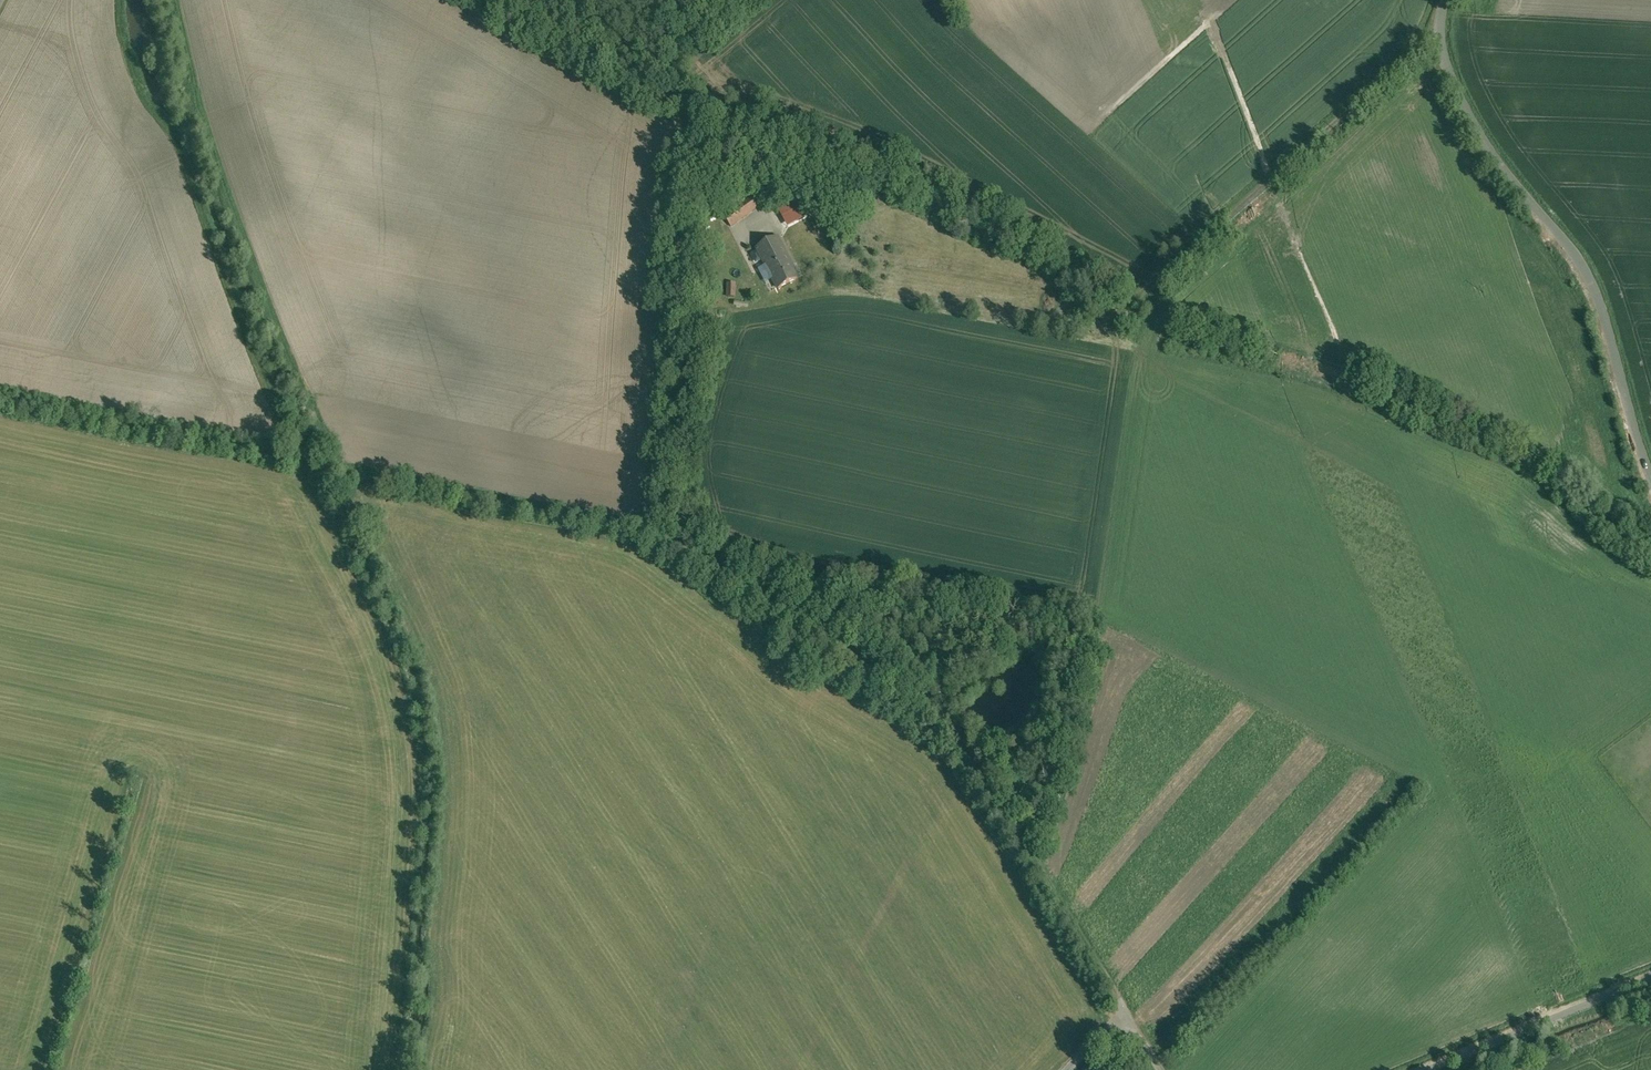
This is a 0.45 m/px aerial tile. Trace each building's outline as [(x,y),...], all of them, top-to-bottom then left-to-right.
[(751,198),(724,218),(731,227),(758,208),(751,198)] [(792,208),(781,214),(788,226),(799,219),(795,212),(792,208)] [(777,238),(757,249),(778,289),(798,279),(777,238)] [(736,283),(728,284),(728,298),(737,298),(736,283)]
